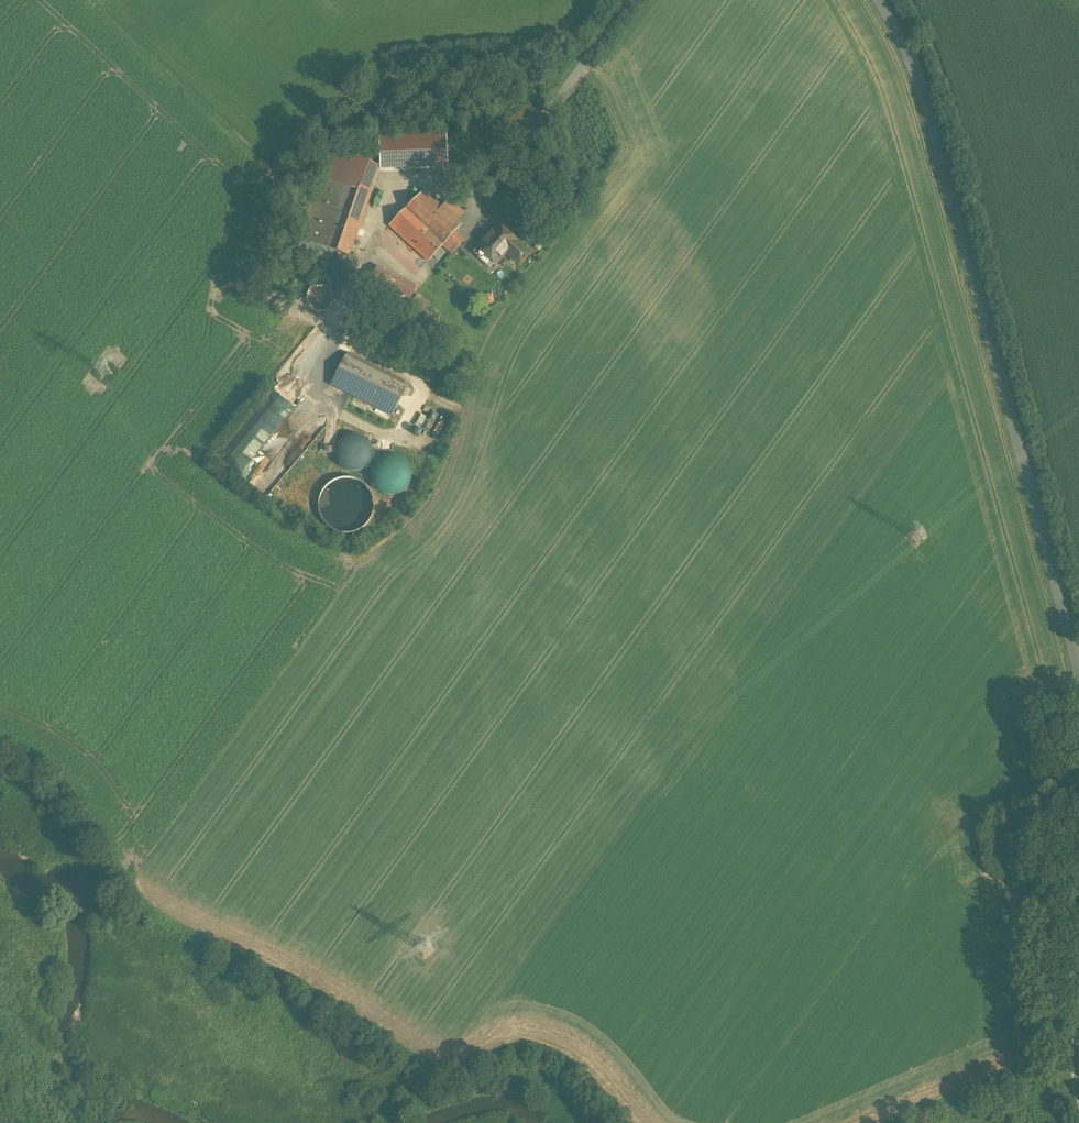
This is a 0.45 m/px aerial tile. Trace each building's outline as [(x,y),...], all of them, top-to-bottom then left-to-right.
[(400,140),(379,141),(380,167),(464,164),(464,142),(400,144),(400,140)] [(333,150),(323,179),(345,187),(347,183),(367,190),(377,165),(333,150)] [(345,187),(323,179),(302,240),(324,247),(345,187)] [(345,187),(324,247),(349,256),(372,192),(367,190),(347,183),(345,187)] [(442,207),(424,190),(389,225),(429,261),(442,246),(462,224),(457,220),(442,207)] [(463,213),(448,200),(442,207),(457,220),(463,213)] [(516,241),(498,225),(479,246),(484,250),(478,257),(490,267),(496,260),(498,262),(501,258),(503,258),(505,256),(507,254),(507,252),(515,243),(516,241)] [(507,254),(505,256),(520,268),(530,255),(515,243),(507,252),(507,254)] [(400,281),(376,269),(366,288),(405,309),(414,292),(398,284),(400,281)] [(331,306),(333,301),(333,296),(330,291),(326,287),(321,285),(316,285),(312,287),(308,291),(306,296),(306,301),(308,306),(312,310),(317,312),(322,312),(327,310),(331,306)] [(407,384),(347,354),(332,384),(392,414),(407,384)] [(258,407),(218,457),(236,472),(241,472),(302,398),(303,390),(298,386),(291,386),(284,380),(279,387),(284,391),(277,391),(276,404),(272,401),(266,408),(258,407)] [(359,436),(354,436),(348,437),(342,442),(339,447),(339,453),(339,456),(342,461),(347,466),(352,468),(359,467),(364,465),(368,461),(370,457),(371,451),(370,448),(368,443),(364,439),(359,436)] [(404,457),(396,454),(389,455),(384,458),(381,461),(378,466),(377,473),(378,479),(382,485),(386,488),(392,490),(398,490),(402,489),(407,486),(411,481),(413,476),(413,470),(411,464),(409,461),(404,457)] [(358,478),(353,477),(344,477),(335,481),(328,487),(323,497),(323,506),(326,514),(331,521),(338,526),(344,528),(353,528),(361,526),(368,520),(373,514),(375,505),(375,496),(372,490),(366,483),(358,478)]
